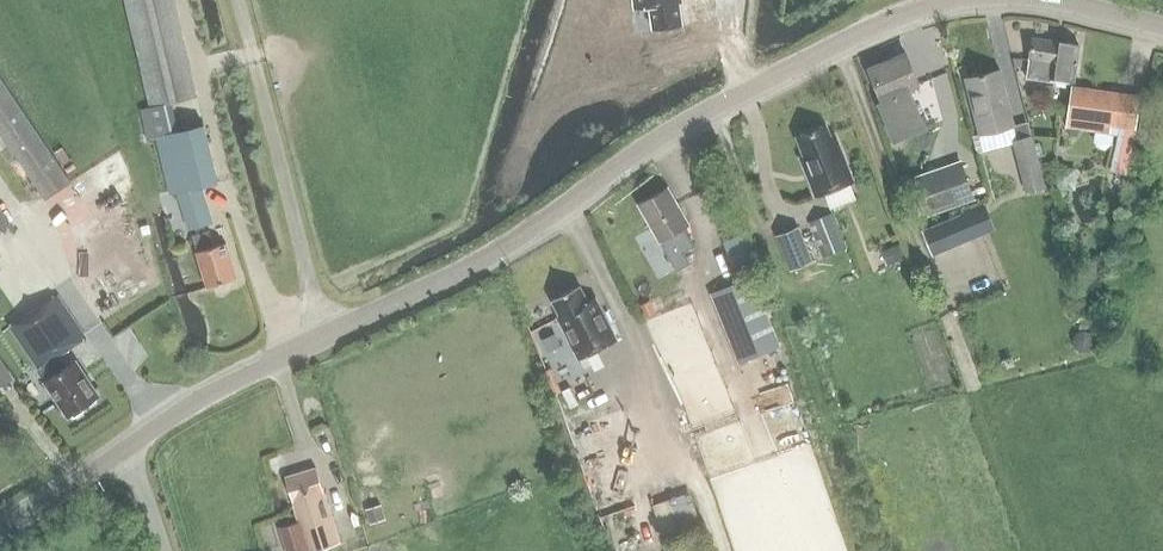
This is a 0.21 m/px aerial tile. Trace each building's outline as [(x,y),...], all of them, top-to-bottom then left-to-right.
[(156,138),(171,193),(176,192),(187,229),(193,227),(196,235),(192,236),(197,253),(196,253),(206,287),(235,279),(225,244),(212,247),(208,231),(204,232),(202,223),(210,221),(201,187),(218,182),(203,127),(171,135),(163,103),(195,96),(173,0),(124,0),(150,107),(140,110),(147,140),(156,138)] [(634,8),(649,6),(652,28),(681,24),(678,2),(681,1),(681,0),(633,0),(634,8)] [(1078,47),(1033,40),(1027,80),(1052,83),(1053,80),(1072,83),(1078,47)] [(875,101),(890,140),(922,128),(907,88),(917,84),(905,53),(867,67),(880,99),(875,101)] [(1001,72),(966,81),(980,135),(1015,126),(1001,72)] [(45,200),(71,183),(0,78),(0,133),(45,200)] [(1135,130),(1140,94),(1070,85),(1064,128),(1097,132),(1094,135),(1093,141),(1099,149),(1104,149),(1111,143),(1112,135),(1117,135),(1109,170),(1126,174),(1136,130),(1135,130)] [(796,135),(798,140),(803,153),(799,155),(814,194),(852,179),(834,132),(829,134),(825,123),(796,135)] [(1046,188),(1033,135),(1012,140),(1025,193),(1046,188)] [(961,164),(916,180),(927,211),(972,196),(961,164)] [(639,201),(637,202),(639,206),(659,243),(668,260),(671,258),(683,252),(694,246),(683,227),(689,224),(668,186),(639,201)] [(10,223),(0,208),(0,229),(10,223)] [(833,213),(808,222),(821,256),(846,247),(833,213)] [(974,239),(963,213),(920,230),(931,257),(974,239)] [(789,268),(811,260),(797,224),(775,233),(789,268)] [(898,244),(888,248),(894,263),(904,258),(898,244)] [(691,323),(682,295),(674,298),(663,265),(642,271),(661,332),(691,323)] [(750,276),(710,292),(739,363),(779,347),(750,276)] [(636,295),(646,289),(641,280),(630,286),(636,295)] [(551,300),(559,316),(557,317),(578,359),(616,339),(595,298),(587,302),(578,285),(551,300)] [(83,407),(98,398),(74,362),(66,367),(59,355),(84,338),(57,296),(43,305),(41,304),(9,326),(45,380),(44,382),(67,417),(70,415),(74,416),(83,410),(83,407)] [(550,343),(539,348),(546,361),(556,356),(550,343)] [(732,359),(708,364),(713,388),(737,383),(732,359)] [(606,395),(582,401),(588,426),(612,421),(606,395)] [(316,469),(285,479),(298,523),(279,529),(286,550),(319,550),(339,545),(316,469)] [(656,505),(668,540),(707,526),(694,491),(656,505)] [(379,504),(365,509),(369,522),(382,518),(383,517),(382,513),(379,504)]
